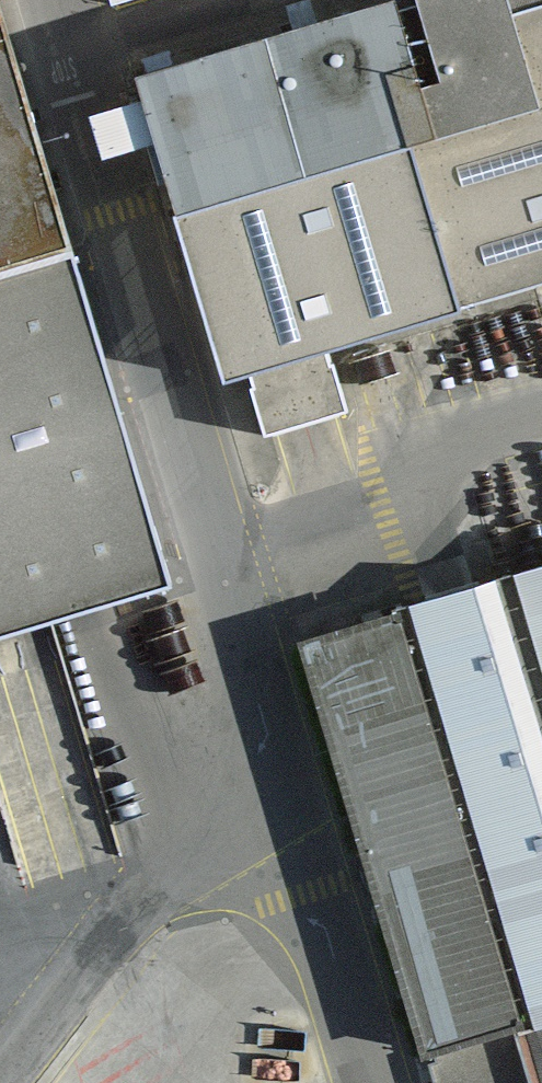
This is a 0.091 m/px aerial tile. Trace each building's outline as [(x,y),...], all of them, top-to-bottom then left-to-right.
[(87,257),(10,0),(0,0),(0,283),(87,257)] [(119,10),(153,0),(116,0),(119,10)] [(146,76),(235,385),(257,379),(275,443),(359,419),(339,348),(541,290),(541,0),(410,0),(146,76)] [(87,257),(0,283),(0,620),(188,568),(87,257)] [(311,647),(432,1076),(459,1069),(541,1046),(541,580),(311,647)] [(459,1069),(463,1082),(541,1082),(541,1046),(459,1069)]
